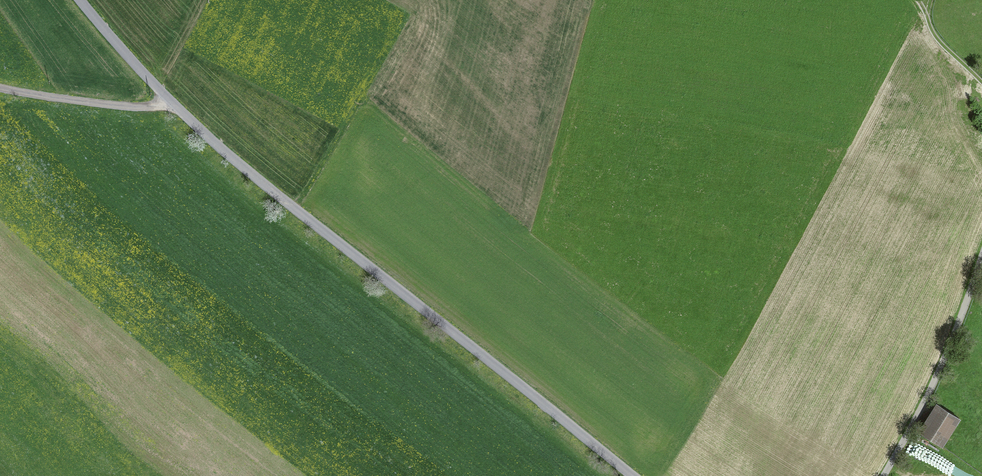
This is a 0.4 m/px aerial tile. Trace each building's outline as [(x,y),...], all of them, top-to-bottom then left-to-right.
[(938,405),(920,433),(941,446),(958,418),(938,405)]
